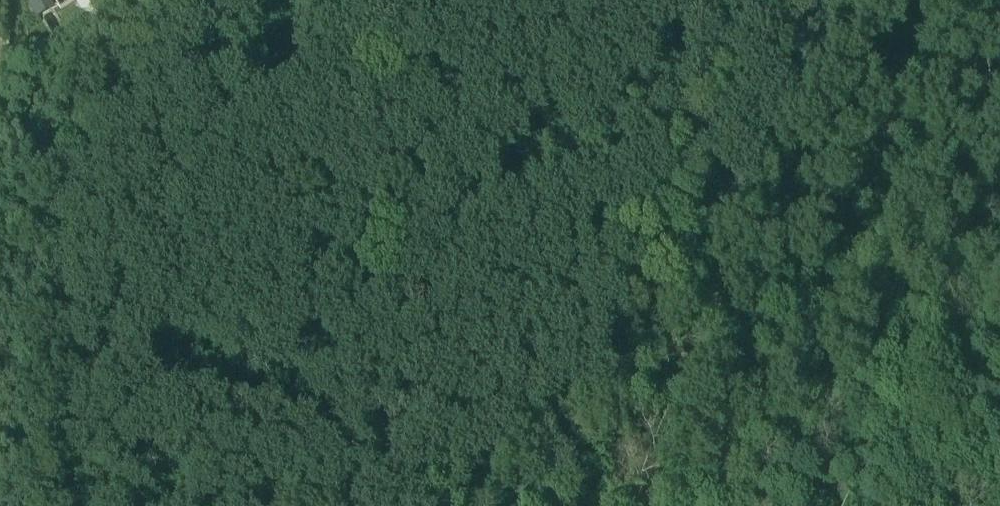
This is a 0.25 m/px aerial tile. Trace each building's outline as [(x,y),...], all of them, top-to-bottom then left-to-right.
[(41,21),(53,13),(45,0),(28,0),(41,21)]
